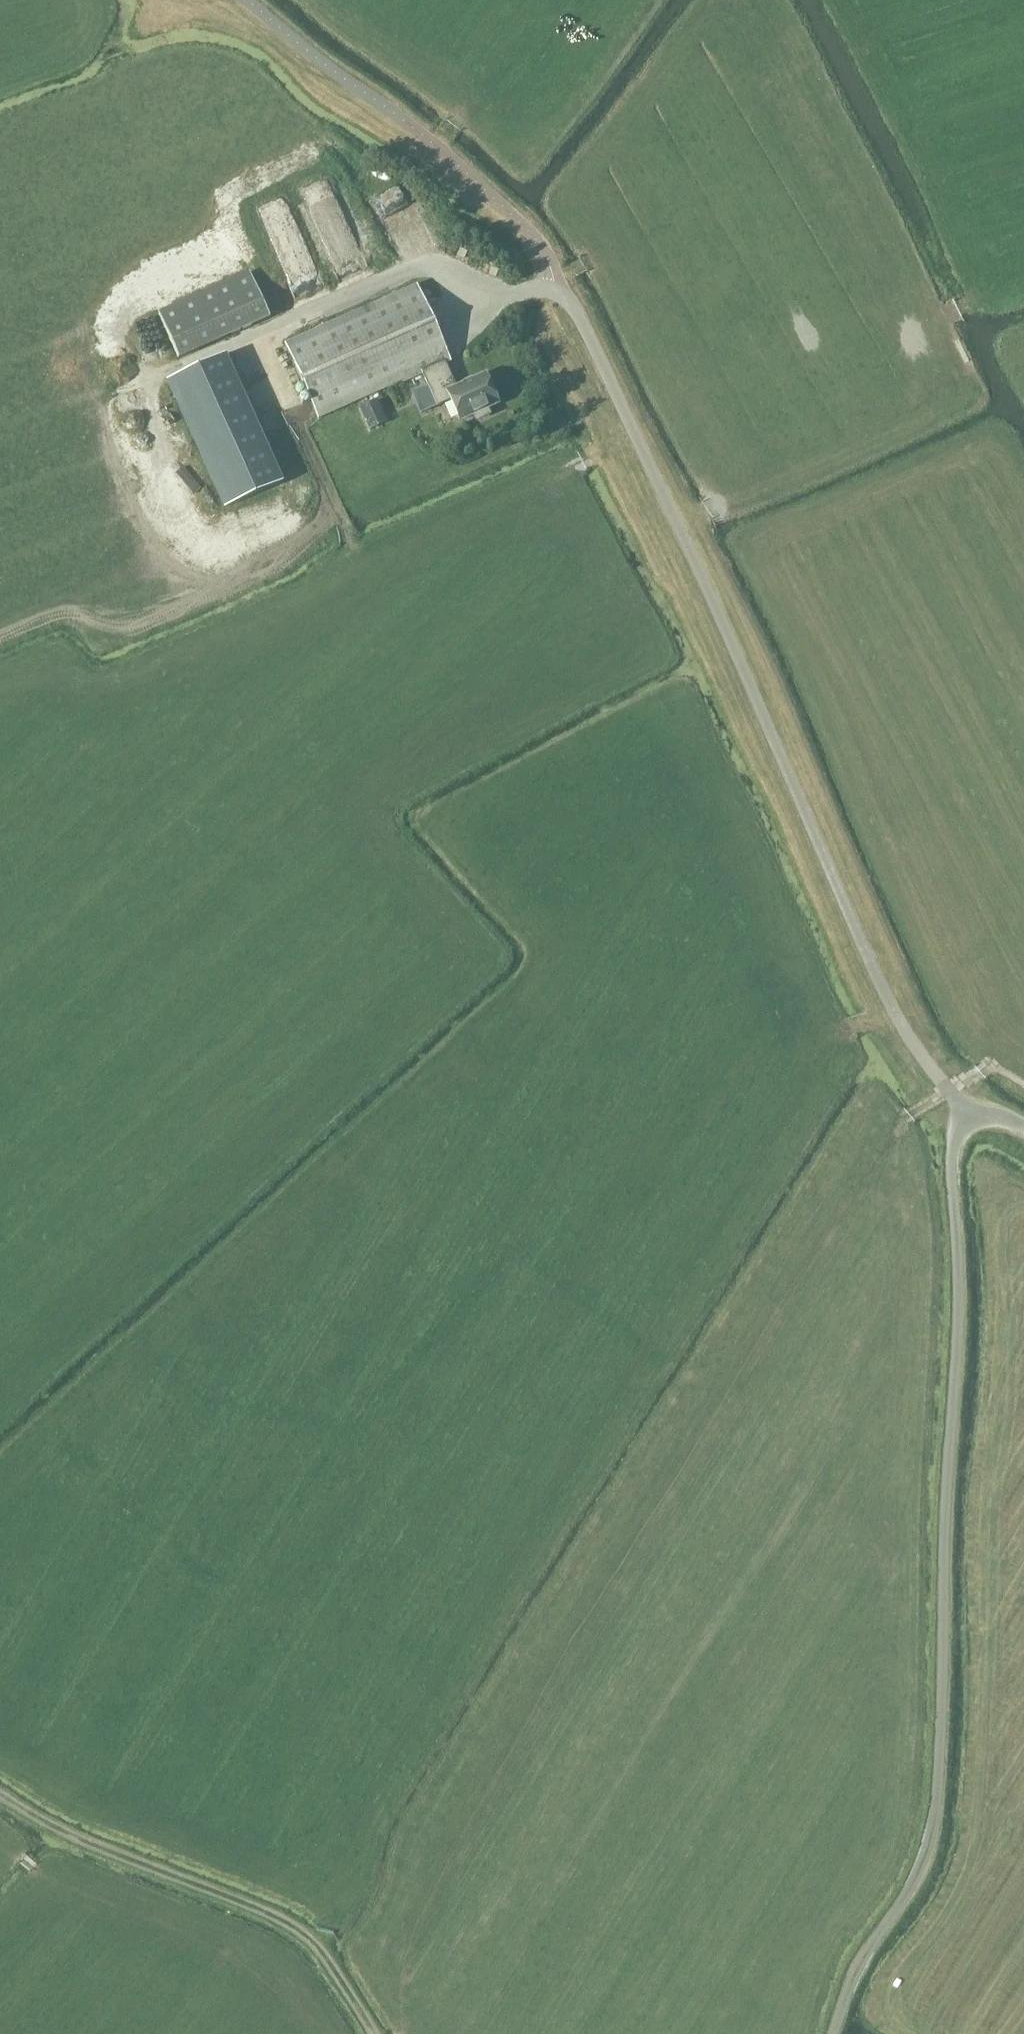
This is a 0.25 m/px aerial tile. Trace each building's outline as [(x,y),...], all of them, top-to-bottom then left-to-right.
[(158,314),(166,331),(178,358),(269,317),(249,273),(158,314)] [(485,409),(497,403),(484,374),(455,387),(445,363),(450,361),(415,285),(284,344),(317,419),(401,381),(402,383),(421,374),(436,407),(450,400),(459,420),(473,414),(476,419),(488,414),(485,409)] [(181,375),(169,380),(227,507),(281,482),(264,444),(224,355),(181,375)] [(386,421),(376,400),(358,408),(368,430),(386,421)]
